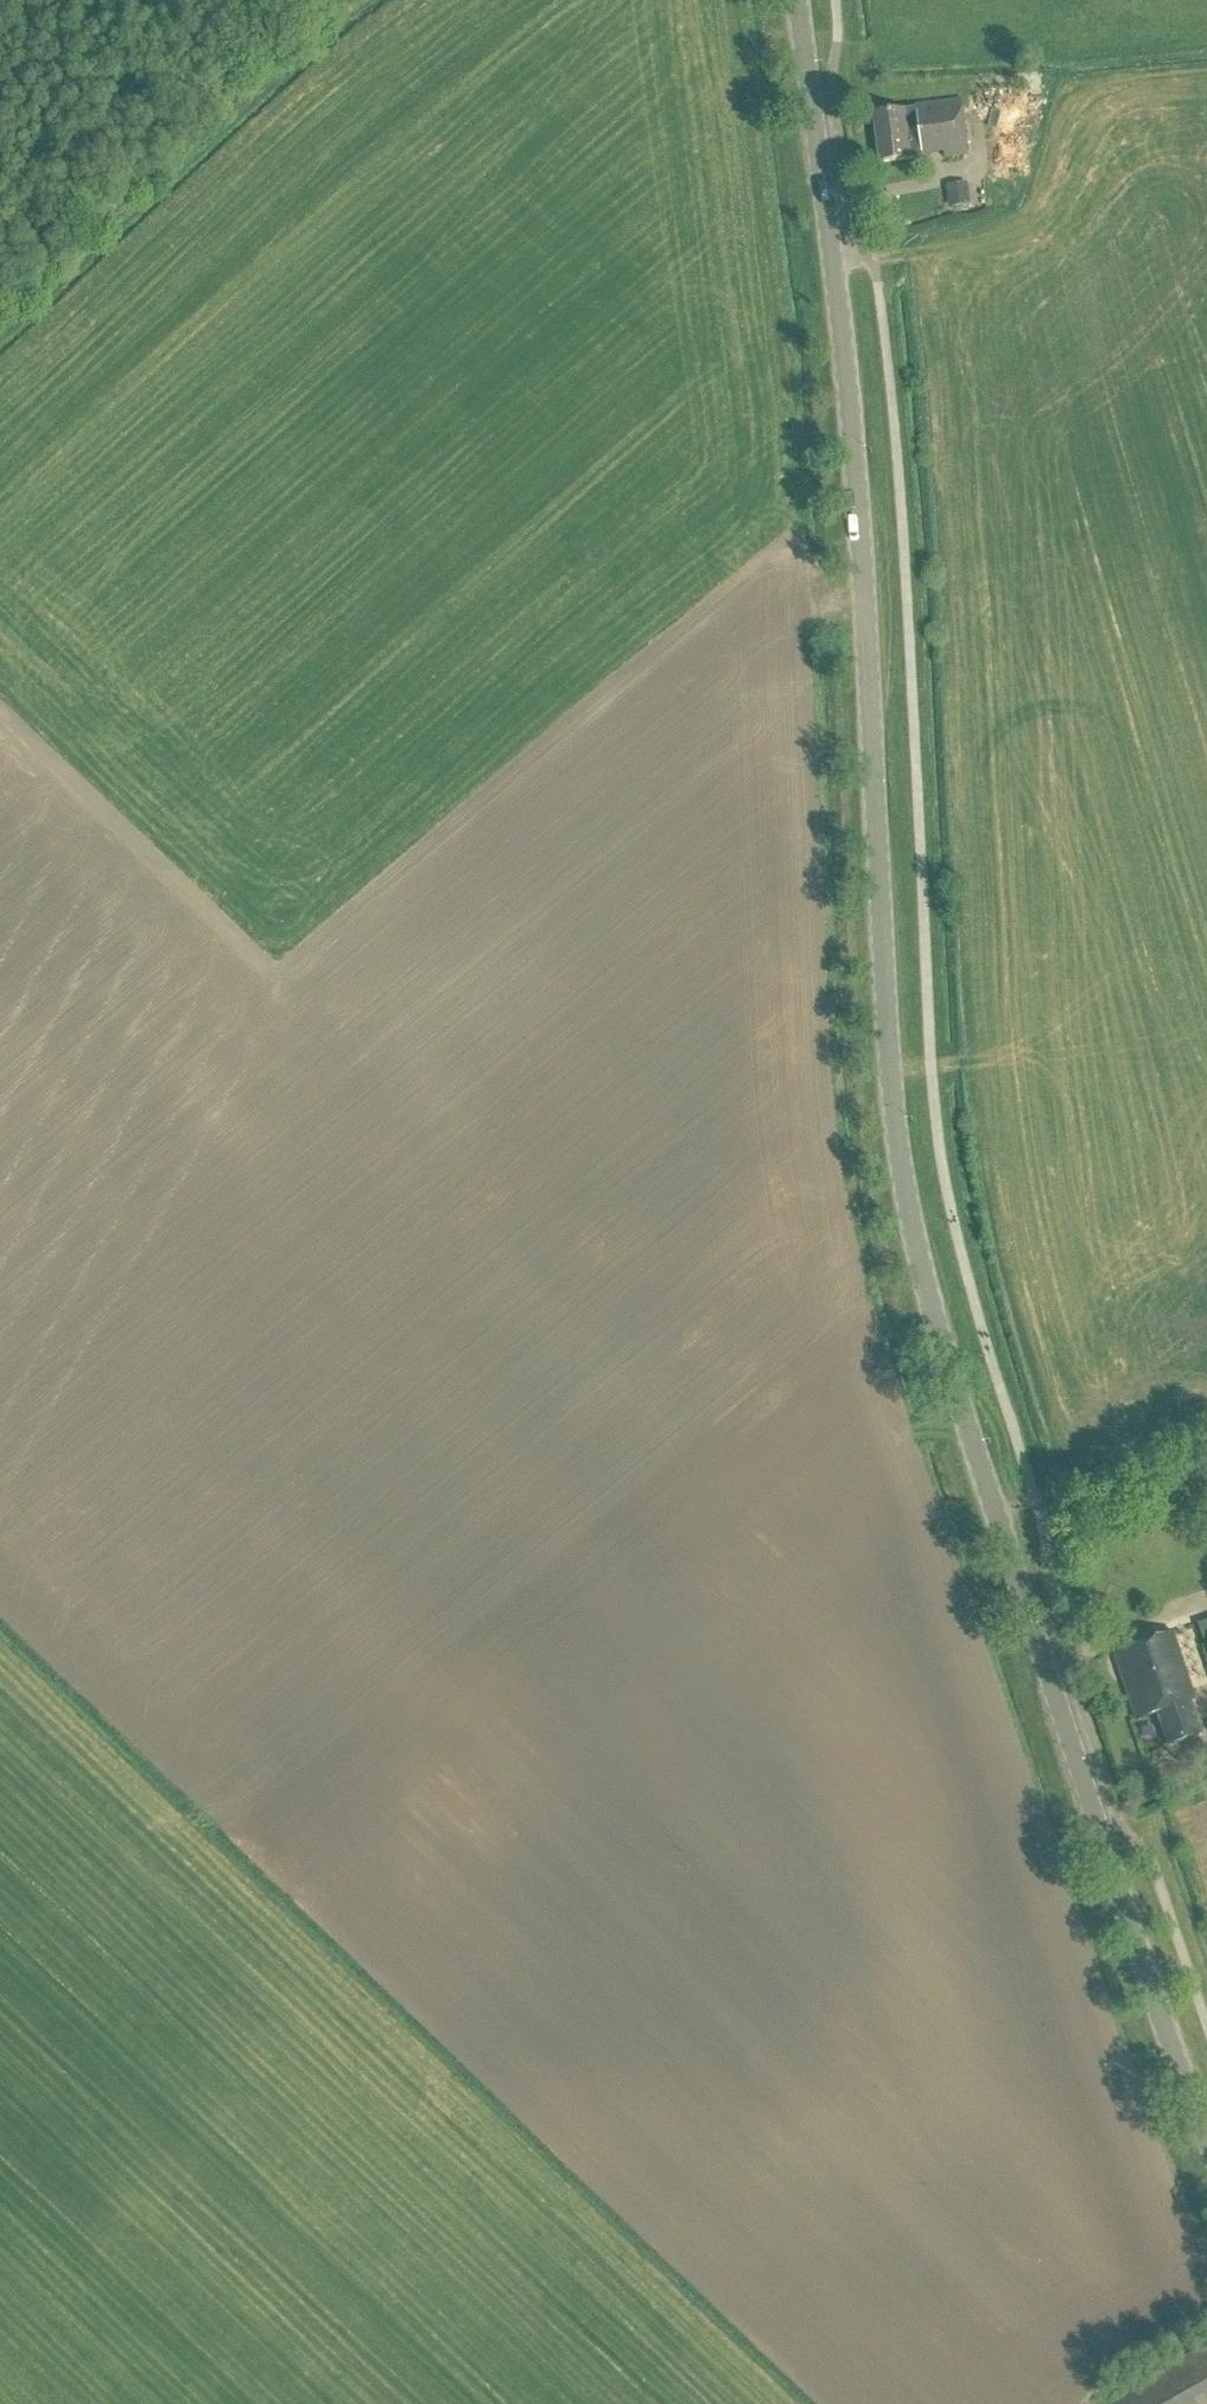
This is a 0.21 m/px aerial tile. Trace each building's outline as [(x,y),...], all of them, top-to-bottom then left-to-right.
[(944,155),(945,160),(966,158),(959,102),(908,109),(908,111),(871,116),(877,165),(915,161),(914,157),(921,156),(922,162),(931,161),(930,156),(944,155)] [(970,196),(947,198),(949,210),(971,207),(970,196)] [(1174,1636),(1116,1656),(1139,1724),(1157,1717),(1169,1750),(1202,1739),(1191,1706),(1197,1704),(1174,1636)] [(1112,2401),(1114,2403),(1206,2403),(1206,2346),(1112,2401)]
